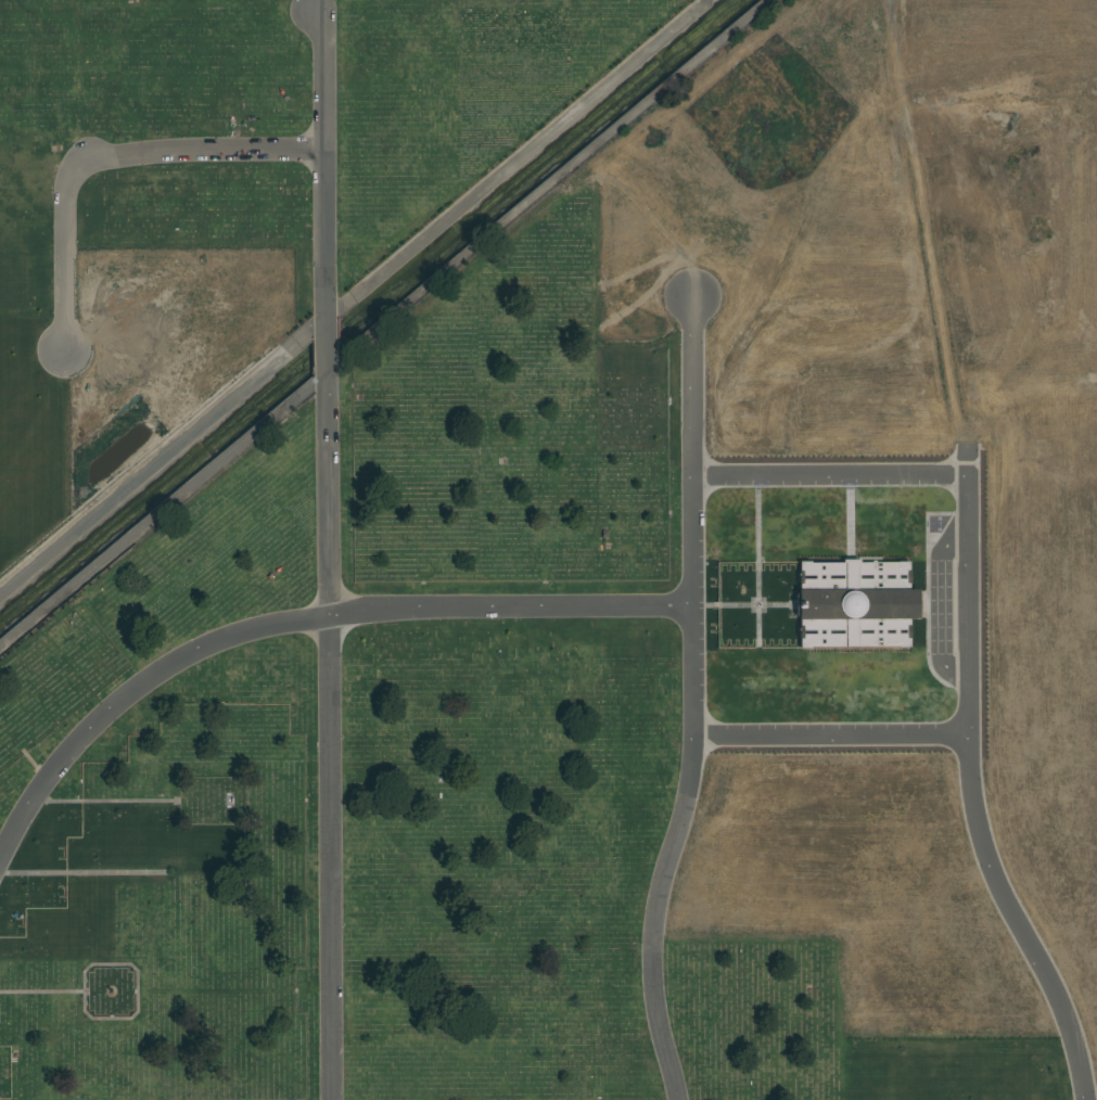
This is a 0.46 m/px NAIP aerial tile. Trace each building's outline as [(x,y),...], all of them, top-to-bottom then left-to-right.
[(909,646),(909,619),(917,619),(917,589),(909,590),(908,561),(800,562),(800,583),(826,583),(826,590),(802,590),(803,602),(798,602),(798,648),(909,646)]
